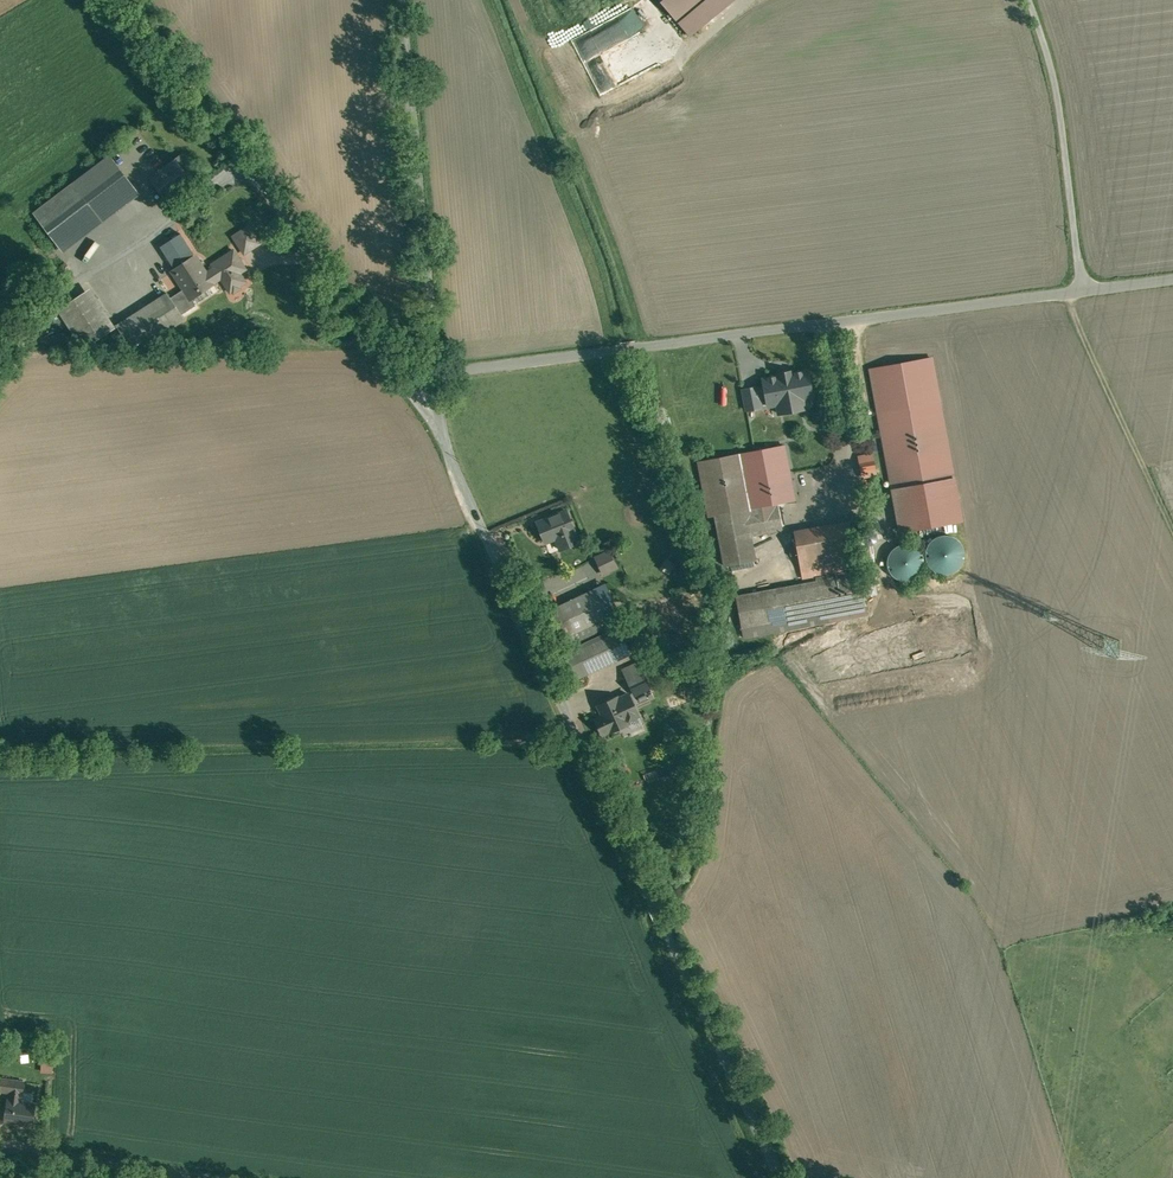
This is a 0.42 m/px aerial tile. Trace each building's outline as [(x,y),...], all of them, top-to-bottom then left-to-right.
[(679,24),(706,0),(657,0),(679,24)] [(586,58),(644,33),(633,8),(610,17),(613,24),(578,39),(586,58)] [(65,186),(100,160),(92,149),(84,156),(82,154),(70,162),(75,169),(60,180),(65,186)] [(197,171),(183,152),(166,164),(174,174),(169,177),(168,176),(155,185),(162,195),(180,182),(180,183),(197,171)] [(111,155),(73,183),(97,215),(135,186),(111,155)] [(73,183),(35,212),(59,244),(97,215),(73,183)] [(260,242),(249,225),(234,235),(245,252),(260,242)] [(234,249),(213,263),(214,265),(222,277),(231,291),(232,290),(235,291),(240,288),(241,284),(242,284),(236,275),(247,268),(234,249)] [(180,266),(173,271),(185,288),(171,296),(182,313),(196,305),(191,297),(214,282),(207,272),(196,255),(180,266)] [(184,255),(177,259),(177,262),(180,266),(190,260),(187,255),(184,255)] [(222,277),(215,267),(207,272),(214,282),(222,277)] [(168,292),(118,325),(130,345),(141,338),(145,344),(185,318),(182,313),(171,296),(168,292)] [(83,293),(59,308),(84,347),(108,332),(83,293)] [(781,372),(764,375),(768,404),(780,402),(781,410),(802,407),(801,397),(812,396),(808,368),(790,371),(790,368),(781,369),(781,372)] [(758,384),(743,387),(746,407),(762,404),(758,384)] [(940,402),(879,413),(893,489),(954,478),(940,402)] [(784,445),(741,453),(751,507),(778,502),(794,499),(784,445)] [(741,453),(700,461),(710,516),(716,514),(751,507),(741,453)] [(872,453),(860,456),(863,476),(876,474),(872,453)] [(954,478),(893,489),(901,531),(962,520),(954,478)] [(751,507),(716,514),(726,565),(755,560),(751,535),(783,528),(778,502),(751,507)] [(563,513),(555,517),(554,515),(537,522),(546,543),(561,536),(566,547),(579,542),(566,510),(562,512),(563,513)] [(813,575),(815,582),(737,596),(744,637),(867,614),(860,574),(837,578),(835,571),(859,567),(850,521),(794,531),(796,539),(790,540),(793,555),(799,554),(803,577),(813,575)] [(872,529),(870,528),(867,529),(865,530),(863,532),(862,534),(862,536),(862,539),(864,541),(866,543),(868,543),(871,543),(873,543),(875,541),(876,539),(877,537),(877,534),(876,532),(874,530),(872,529)] [(950,538),(946,537),(941,538),(937,540),(934,542),(931,546),(929,550),(928,554),(928,559),(929,563),(932,567),(935,570),(938,572),(943,574),(947,574),(951,573),(955,572),(959,569),(962,566),(964,562),(965,557),(964,553),(963,549),(961,545),(958,542),(954,539),(950,538)] [(910,544),(906,543),(901,544),(896,546),(893,549),(890,553),(888,558),(888,563),(889,567),(891,572),(894,575),(898,578),(902,580),(907,580),(912,579),(916,577),(920,574),(922,570),(924,566),(925,561),(924,556),(922,552),(919,548),(915,546),(910,544)] [(609,551),(596,557),(604,573),(617,567),(609,551)] [(668,573),(679,561),(670,552),(658,565),(668,573)] [(889,573),(877,575),(879,586),(891,584),(889,573)] [(594,589),(551,610),(563,637),(607,617),(594,589)] [(618,627),(565,652),(577,678),(630,653),(618,627)] [(641,628),(631,632),(637,647),(647,643),(641,628)] [(644,673),(629,680),(635,694),(650,687),(644,673)] [(629,693),(618,698),(618,696),(599,705),(606,720),(598,724),(603,734),(612,730),(615,731),(620,729),(621,726),(630,722),(629,719),(639,715),(629,693)] [(41,1072),(53,1072),(53,1052),(41,1052),(41,1072)] [(8,1100),(5,1121),(33,1125),(36,1103),(21,1101),(22,1093),(10,1091),(9,1100),(8,1100)]
